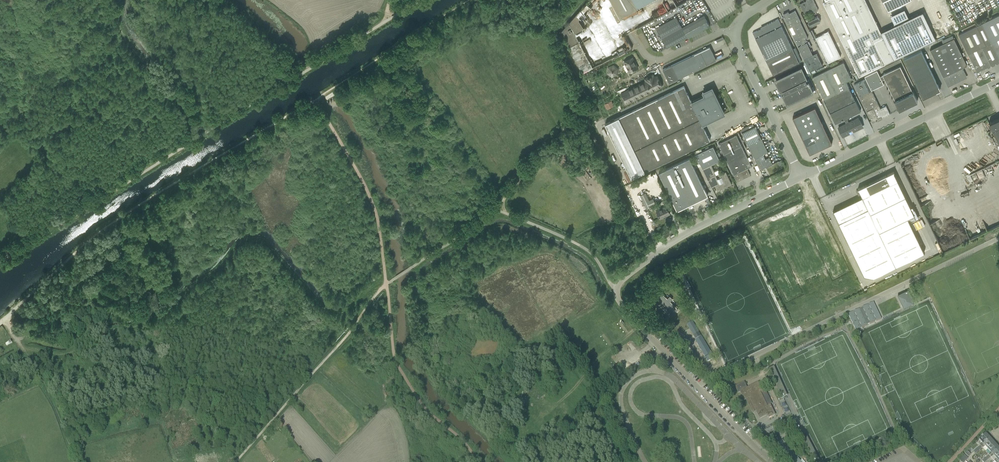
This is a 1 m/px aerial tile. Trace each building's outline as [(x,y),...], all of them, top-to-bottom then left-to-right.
[(620,18),(638,8),(633,0),(610,0),(620,18)] [(818,10),(813,0),(806,0),(806,1),(800,4),(804,13),(811,10),(812,13),(818,10)] [(825,0),(823,1),(859,76),(936,39),(922,12),(880,32),(865,0),(825,0)] [(882,2),(887,12),(912,0),(911,0),(881,0),(882,2)] [(788,12),(783,14),(784,16),(784,17),(785,17),(790,28),(792,27),(795,34),(792,35),(810,72),(822,65),(816,53),(812,55),(807,42),(806,43),(804,40),(808,38),(800,22),(800,21),(795,10),(789,13),(788,12)] [(667,48),(668,47),(687,37),(688,38),(710,26),(704,15),(682,27),(676,17),(656,28),(667,48)] [(962,32),(958,34),(968,54),(982,47),(990,65),(998,61),(998,15),(982,23),(976,26),(975,23),(961,30),(962,32)] [(810,27),(820,22),(817,16),(808,21),(810,27)] [(753,33),(762,53),(764,58),(767,56),(769,60),(766,61),(773,75),(799,62),(778,19),(763,26),(764,27),(753,33)] [(828,63),(841,57),(828,32),(816,38),(828,63)] [(625,35),(622,37),(626,45),(622,47),(625,52),(632,48),(625,35)] [(954,38),(930,50),(943,77),(944,77),(948,86),(966,77),(962,68),(967,66),(954,38)] [(592,68),(580,41),(569,47),(582,73),(592,68)] [(669,83),(707,65),(716,60),(710,47),(694,55),(694,54),(663,70),(669,83)] [(982,47),(968,54),(977,72),(990,65),(982,47)] [(904,58),(923,98),(940,90),(921,50),(904,58)] [(624,62),(630,72),(638,68),(632,57),(624,62)] [(851,79),(843,62),(813,77),(822,97),(847,85),(846,82),(851,79)] [(617,74),(618,69),(613,65),(608,67),(607,73),(612,77),(617,74)] [(883,76),(880,77),(882,80),(884,79),(895,100),(894,101),(899,110),(917,101),(913,92),(912,92),(900,66),(882,75),(883,76)] [(777,79),(775,81),(780,92),(782,91),(783,91),(783,92),(784,93),(782,94),(782,95),(787,105),(815,91),(813,86),(811,87),(808,82),(801,68),(777,79)] [(864,76),(866,79),(854,85),(872,122),(890,114),(887,109),(886,106),(880,109),(879,106),(871,90),(884,84),(877,70),(864,76)] [(626,104),(662,86),(657,75),(654,77),(653,74),(644,79),(645,81),(621,93),(626,104)] [(860,112),(847,85),(822,97),(835,124),(844,119),(847,118),(860,112)] [(684,86),(619,117),(605,124),(631,178),(645,172),(710,140),(702,124),(724,113),(718,101),(713,92),(712,88),(703,92),(705,96),(692,102),(684,86)] [(612,100),(604,104),(607,109),(614,106),(612,100)] [(815,107),(804,112),(807,120),(818,114),(815,107)] [(807,120),(804,112),(792,118),(796,125),(807,120)] [(818,114),(807,120),(810,127),(821,122),(818,114)] [(844,119),(846,124),(838,128),(843,137),(851,133),(851,132),(862,126),(858,118),(849,122),(847,118),(844,119)] [(998,118),(995,120),(994,120),(989,122),(998,144),(998,119),(998,118)] [(807,120),(796,125),(799,132),(810,127),(807,120)] [(821,122),(810,127),(814,134),(825,129),(821,122)] [(762,161),(759,156),(768,152),(755,126),(742,133),(756,163),(762,161)] [(810,127),(799,132),(803,139),(814,134),(810,127)] [(825,129),(814,134),(817,141),(821,139),(828,136),(825,129)] [(817,141),(814,134),(803,139),(806,146),(813,143),(817,141)] [(736,135),(724,141),(718,144),(733,175),(734,175),(737,181),(750,175),(747,169),(751,167),(736,135)] [(832,144),(828,136),(821,139),(824,147),(832,144)] [(821,139),(817,141),(813,143),(817,150),(824,147),(821,139)] [(813,143),(806,146),(810,154),(817,150),(813,143)] [(559,151),(557,153),(561,157),(563,155),(561,154),(567,147),(564,144),(558,151),(559,151)] [(700,149),(693,152),(695,155),(699,163),(700,163),(708,181),(711,187),(715,185),(718,191),(731,184),(725,173),(719,176),(720,178),(717,179),(713,172),(714,172),(711,165),(719,160),(718,158),(717,155),(713,146),(702,152),(700,149)] [(762,161),(756,163),(760,170),(766,167),(766,168),(773,164),(769,157),(762,161)] [(708,195),(689,158),(659,173),(677,210),(708,195)] [(914,215),(893,172),(894,172),(858,189),(862,197),(833,211),(864,275),(873,277),(924,253),(908,218),(914,215)] [(649,200),(643,203),(646,208),(646,209),(652,206),(649,200)] [(670,214),(666,206),(656,211),(660,219),(670,214)] [(904,308),(914,303),(908,290),(898,295),(904,308)] [(667,299),(662,294),(657,299),(659,302),(658,304),(660,306),(662,304),(672,315),(678,309),(670,301),(673,299),(670,296),(667,299)] [(852,312),(847,315),(855,331),(860,329),(862,328),(867,326),(870,324),(875,322),(876,321),(881,319),(873,302),(868,305),(867,305),(862,308),(859,309),(854,312),(852,312)] [(687,325),(693,335),(699,332),(692,322),(687,325)] [(707,362),(714,358),(701,337),(695,341),(707,362)] [(767,415),(769,417),(775,414),(770,405),(767,407),(760,392),(762,391),(758,383),(747,388),(744,382),(735,387),(738,393),(740,392),(744,400),(746,399),(752,412),(755,410),(759,418),(767,415)] [(980,445),(977,448),(980,450),(982,448),(981,447),(990,439),(985,434),(979,440),(982,443),(980,445)] [(994,444),(990,439),(981,447),(982,448),(983,448),(985,447),(988,449),(994,444)] [(988,455),(986,457),(988,460),(991,457),(990,456),(998,448),(994,444),(988,449),(990,452),(988,455)] [(998,448),(990,456),(991,457),(994,461),(998,456),(998,449),(998,448)]
